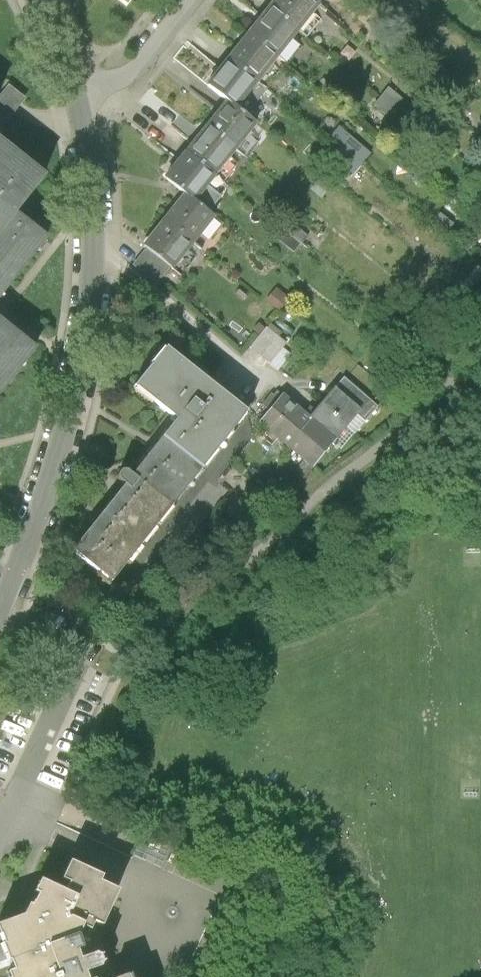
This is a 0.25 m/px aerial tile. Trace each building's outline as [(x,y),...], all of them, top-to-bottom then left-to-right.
[(269,9),(297,31),(317,5),(311,0),(276,0),(269,9)] [(269,9),(248,34),(276,57),(297,31),(269,9)] [(248,34),(227,60),(255,82),(276,57),(248,34)] [(234,108),(255,82),(227,60),(207,86),(227,102),(234,108)] [(384,93),(374,107),(387,117),(398,103),(384,93)] [(227,102),(206,128),(235,151),(255,125),(234,108),(227,102)] [(214,176),(235,151),(206,128),(185,153),(214,176)] [(361,151),(346,139),(332,158),(354,175),(361,166),(354,160),(361,151)] [(0,234),(0,235),(0,296),(45,240),(15,215),(46,177),(0,140),(0,234)] [(194,202),(214,176),(185,153),(165,178),(185,195),(194,202)] [(185,195),(164,220),(193,243),(213,217),(194,202),(185,195)] [(452,225),(440,215),(432,223),(445,234),(452,225)] [(172,269),(193,243),(164,220),(144,246),(146,248),(170,267),(172,269)] [(301,245),(307,237),(287,222),(281,231),(301,245)] [(131,266),(155,285),(170,267),(146,248),(131,266)] [(34,351),(0,323),(0,394),(34,351)] [(266,328),(249,349),(277,371),(290,355),(282,348),(286,344),(266,328)] [(179,421),(165,438),(204,469),(248,414),(167,349),(136,387),(179,421)] [(334,389),(310,419),(335,440),(359,410),(334,389)] [(305,477),(335,440),(310,419),(282,396),(260,423),(305,460),(297,470),(305,477)] [(165,438),(135,475),(174,506),(204,469),(165,438)] [(112,583),(174,506),(135,475),(73,552),(112,583)] [(74,938),(81,925),(90,929),(94,921),(102,925),(118,890),(99,881),(101,876),(69,861),(61,878),(68,881),(63,893),(37,881),(32,893),(36,895),(30,908),(26,906),(20,917),(0,925),(0,941),(2,946),(0,946),(0,948),(5,963),(7,962),(11,973),(5,975),(6,976),(81,976),(99,969),(101,965),(98,958),(93,956),(76,963),(73,953),(79,950),(74,938)]
